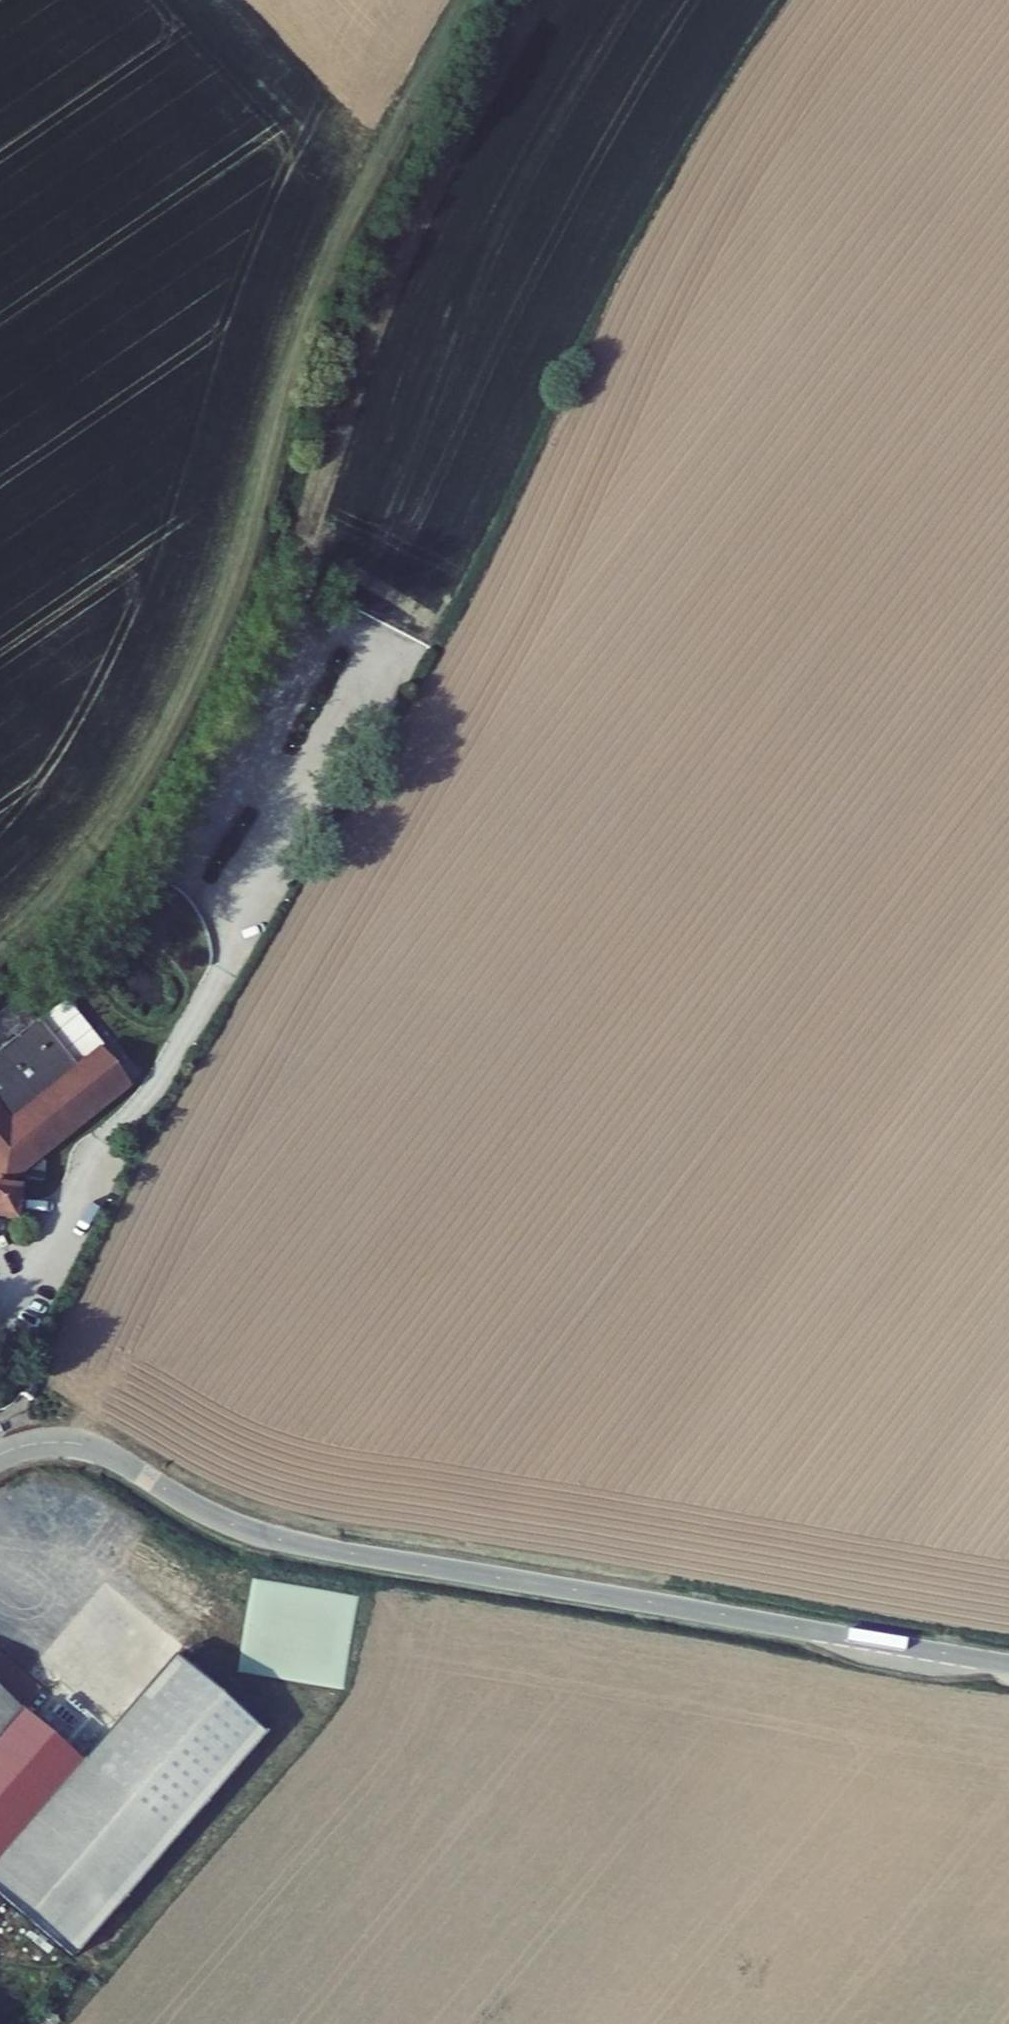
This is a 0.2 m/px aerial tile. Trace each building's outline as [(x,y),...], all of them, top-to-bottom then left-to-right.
[(129,1091),(96,1052),(74,1071),(36,1024),(0,1054),(0,1230),(15,1231),(18,1194),(10,1193),(10,1182),(18,1180),(21,1177),(27,1182),(39,1186),(46,1180),(46,1170),(40,1163),(129,1091)] [(19,1394),(31,1400),(36,1390),(34,1384),(29,1383),(24,1385),(19,1394)] [(172,1659),(0,1860),(0,1899),(71,1961),(263,1740),(172,1659)] [(20,1711),(0,1694),(0,1735),(20,1711)] [(13,1809),(0,1798),(0,1824),(13,1809)]
